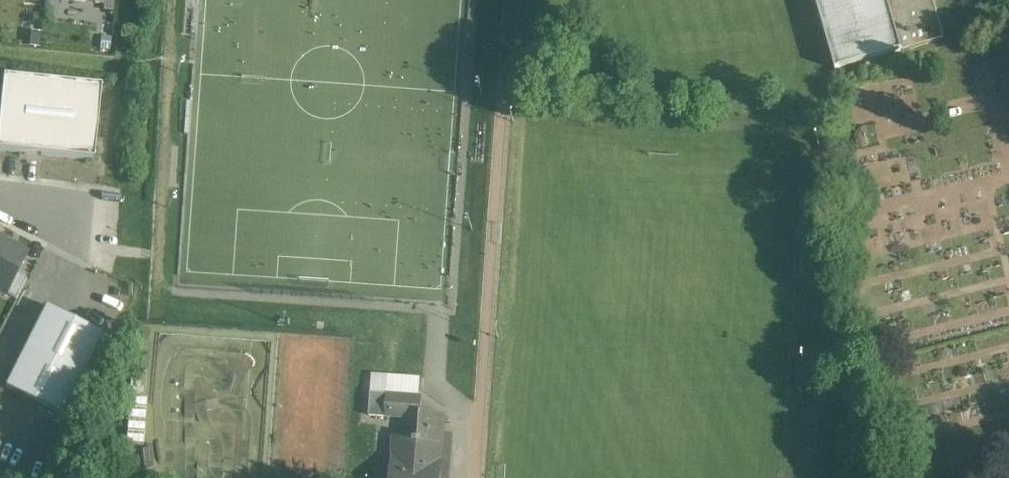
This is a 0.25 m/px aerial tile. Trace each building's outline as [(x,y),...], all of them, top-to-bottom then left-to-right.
[(944,37),(933,0),(822,0),(843,68),(944,37)] [(62,158),(93,161),(100,88),(4,78),(3,79),(0,107),(0,151),(62,158)] [(6,297),(29,252),(19,247),(20,246),(0,236),(0,294),(6,297)] [(104,334),(46,305),(5,387),(62,416),(104,334)] [(387,403),(387,404),(387,417),(406,419),(407,419),(407,420),(406,439),(393,439),(390,477),(438,477),(442,416),(442,415),(421,414),(422,398),(388,396),(387,403)]
